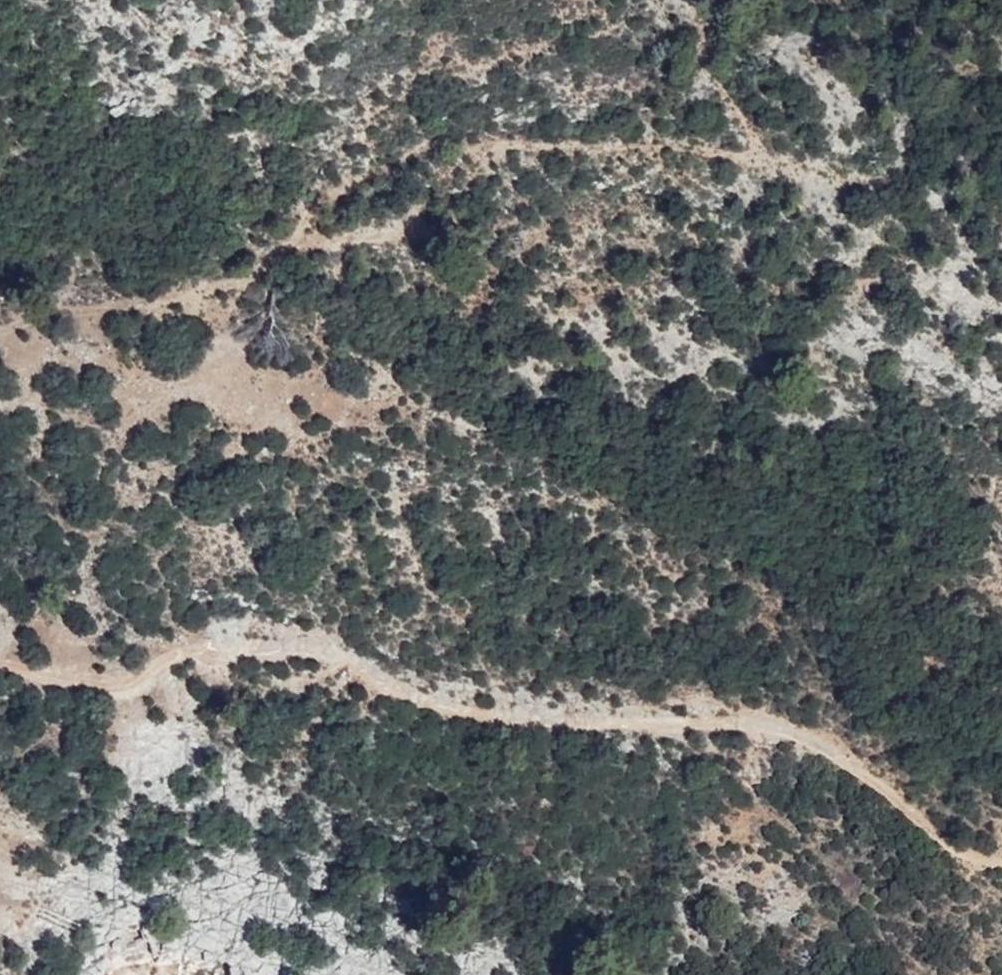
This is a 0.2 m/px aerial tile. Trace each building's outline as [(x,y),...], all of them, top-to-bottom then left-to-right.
[(245,967),(221,965),(220,974),(244,974),(245,967)]
